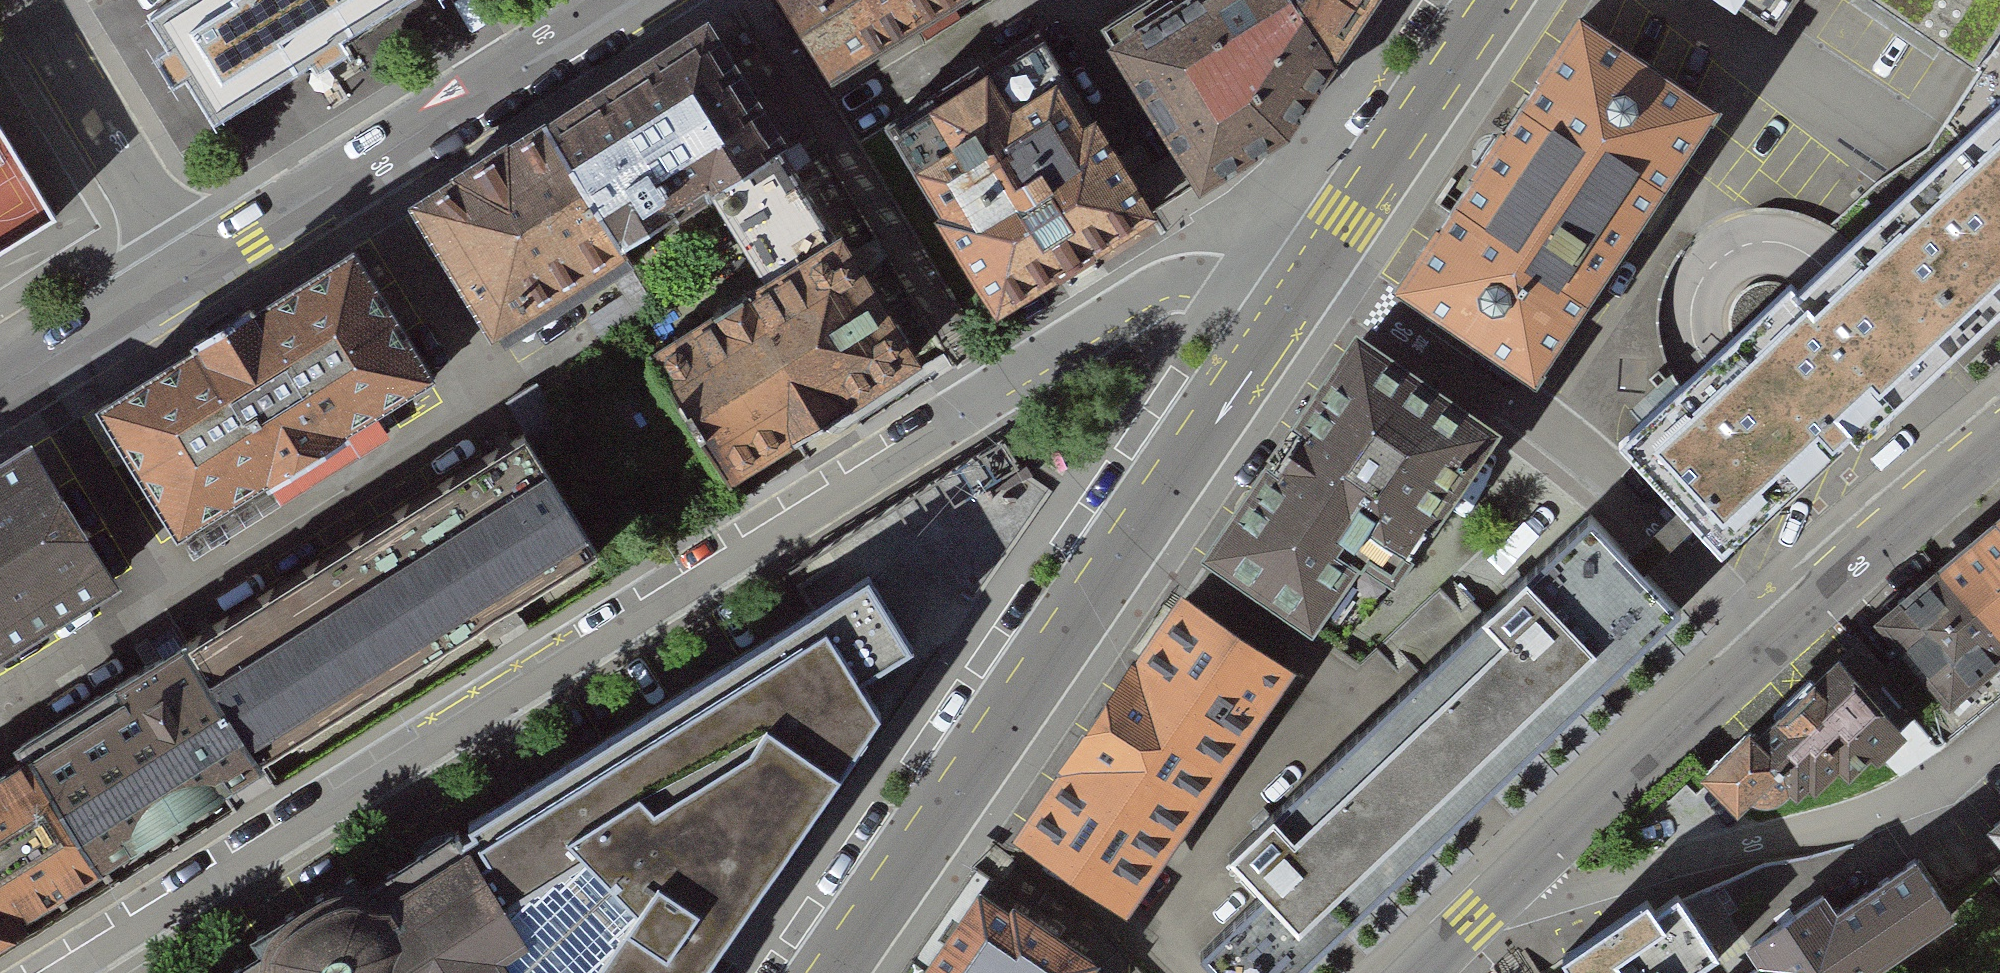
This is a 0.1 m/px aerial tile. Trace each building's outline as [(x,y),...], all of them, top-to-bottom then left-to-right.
[(452,7),(448,0),(195,0),(138,35),(211,154),(452,7)] [(836,72),(949,0),(790,0),(836,72)] [(1114,29),(1204,183),(1290,132),(1332,70),(1291,0),(1163,0),(1114,29)] [(1332,70),(1379,0),(1291,0),(1332,70)] [(1764,30),(1784,0),(1718,0),(1764,30)] [(1974,62),(1999,24),(1999,0),(1881,0),(1974,62)] [(1556,45),(1471,169),(1606,260),(1690,135),(1556,45)] [(689,48),(531,149),(627,299),(725,236),(785,198),(689,48)] [(905,153),(996,304),(1155,209),(1093,105),(1080,113),(1053,67),(1011,93),(986,52),(919,92),(943,131),(905,153)] [(1806,247),(1799,239),(1628,399),(1731,507),(1858,390),(1866,399),(1999,275),(1999,71),(1806,247)] [(59,223),(0,125),(0,258),(59,223)] [(508,375),(627,299),(531,149),(412,226),(508,375)] [(1471,169),(1387,294),(1521,384),(1606,260),(1471,169)] [(766,300),(826,261),(785,198),(725,236),(766,300)] [(351,258),(94,409),(180,555),(438,404),(351,258)] [(650,374),(730,498),(906,385),(826,261),(766,300),(650,374)] [(1212,534),(1338,620),(1480,412),(1355,326),(1212,534)] [(190,640),(276,784),(609,578),(523,431),(190,640)] [(111,606),(19,454),(0,466),(0,674),(111,606)] [(1991,512),(1999,523),(1999,505),(1991,512)] [(1219,972),(1293,972),(1331,938),(1469,808),(1607,678),(1681,608),(1590,512),(1517,581),(1383,708),(1228,854),(1264,892),(1199,953),(1219,972)] [(1991,512),(1934,560),(1999,638),(1999,523),(1991,512)] [(1999,657),(1999,638),(1934,560),(1877,608),(1953,697),(1999,657)] [(1169,580),(1087,702),(1208,783),(1290,661),(1169,580)] [(512,935),(486,952),(499,972),(686,972),(856,722),(834,688),(886,656),(843,588),(448,835),(512,935)] [(93,896),(276,784),(190,640),(22,755),(93,896)] [(1830,644),(1706,764),(1733,792),(1742,784),(1754,792),(1770,791),(1783,782),(1789,788),(1802,776),(1808,782),(1835,756),(1846,767),(1867,747),(1875,754),(1907,723),(1830,644)] [(1010,815),(1131,896),(1208,783),(1087,702),(1010,815)] [(93,896),(22,755),(0,768),(0,955),(93,896)] [(1990,818),(1999,829),(1999,810),(1990,818)] [(448,835),(296,931),(229,972),(499,972),(486,952),(512,935),(448,835)] [(1956,914),(1913,849),(1834,900),(1823,882),(1745,933),(1757,951),(1723,972),(1867,972),(1956,914)] [(930,947),(969,972),(1078,972),(1094,950),(978,874),(930,947)] [(1572,957),(1583,972),(1696,972),(1722,955),(1674,887),(1572,957)] [(930,947),(912,972),(969,972),(930,947)]
